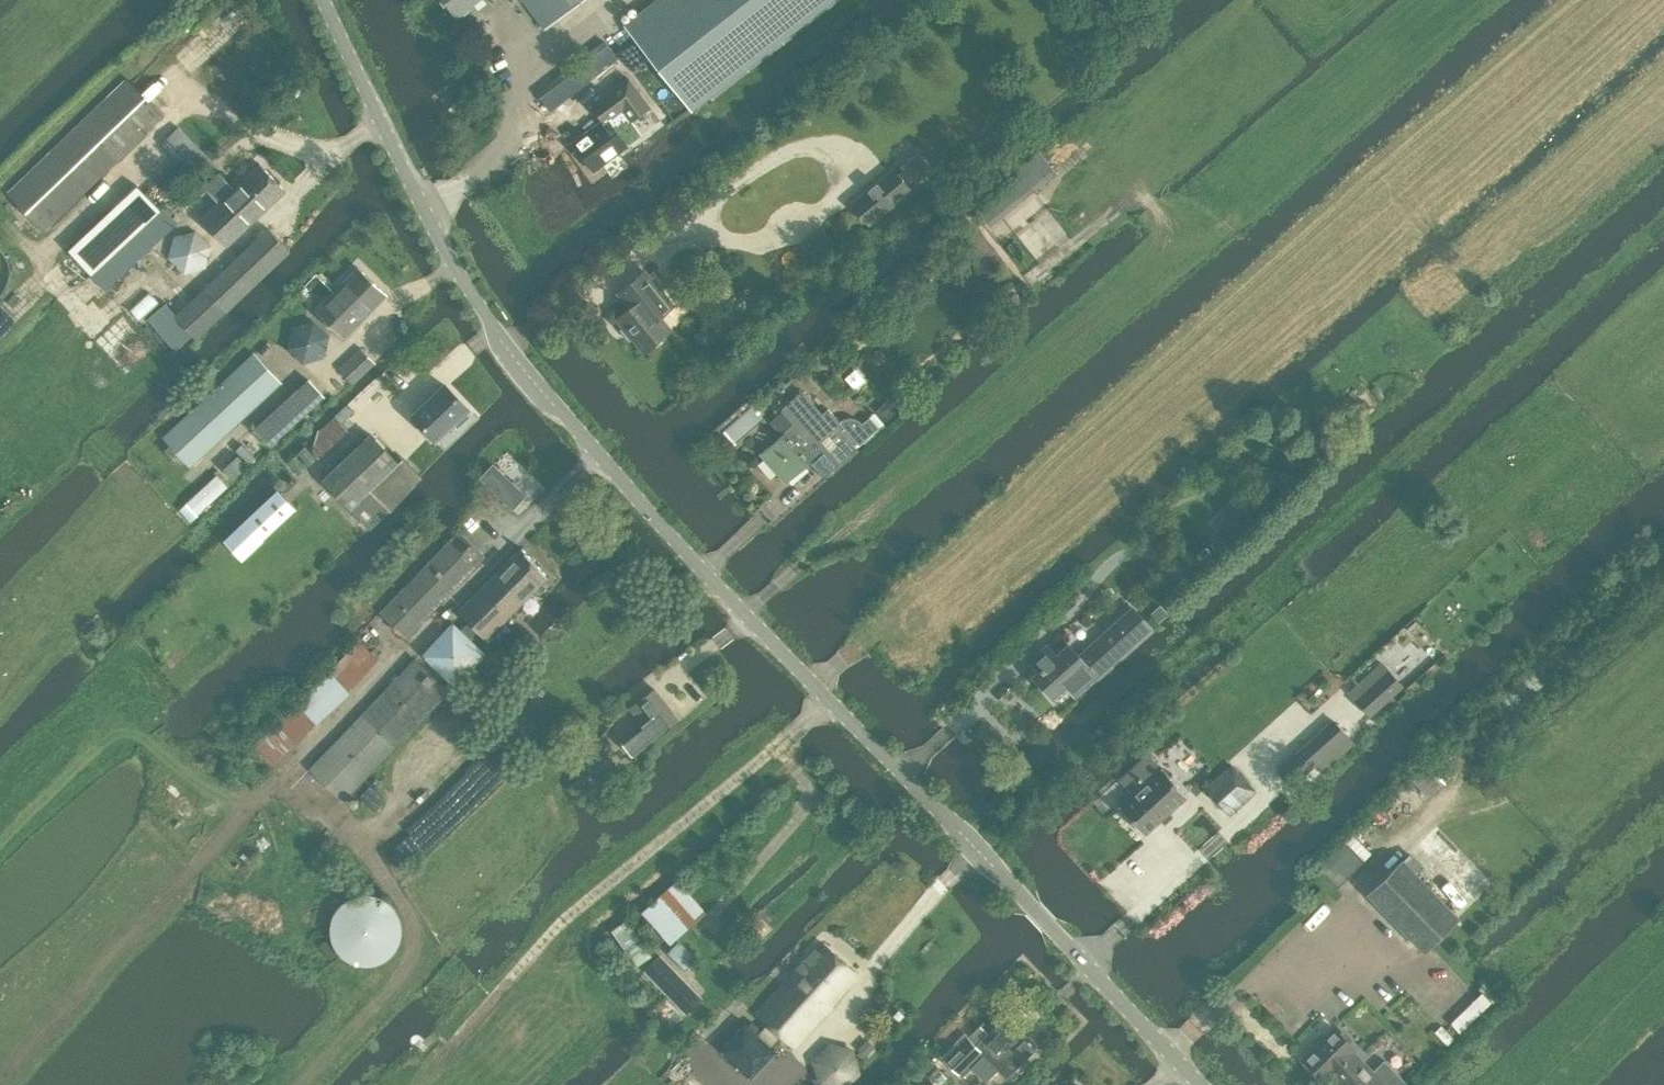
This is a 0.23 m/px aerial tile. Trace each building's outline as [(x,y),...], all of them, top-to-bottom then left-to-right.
[(456,16),(477,0),(444,0),(456,16)] [(540,21),(567,0),(524,0),(540,21)] [(625,23),(692,109),(834,0),(655,0),(625,23)] [(6,192),(42,230),(163,115),(126,76),(6,192)] [(650,106),(629,78),(611,91),(610,91),(592,104),(605,122),(623,109),(631,120),(650,106)] [(178,126),(160,143),(178,160),(181,157),(196,172),(210,158),(178,126)] [(990,226),(1056,173),(1038,150),(1015,168),(1020,174),(977,209),(990,226)] [(893,167),(850,202),(868,225),(912,190),(906,183),(912,179),(914,182),(932,168),(917,151),(900,165),(902,168),(897,172),(893,167)] [(285,191),(259,163),(232,186),(218,171),(203,186),(217,200),(199,218),(226,246),(285,191)] [(104,287),(177,222),(163,208),(91,273),(104,287)] [(196,339),(226,311),(290,250),(268,228),(204,288),(177,313),(167,301),(147,318),(176,350),(192,335),(196,339)] [(344,338),(387,294),(358,267),(315,311),(344,338)] [(644,270),(617,292),(630,309),(618,318),(623,325),(619,329),(629,340),(633,337),(644,351),(670,331),(660,318),(673,307),(644,270)] [(353,384),(375,362),(362,348),(339,369),(353,384)] [(190,466),(280,383),(254,354),(163,437),(190,466)] [(307,379),(254,427),(255,429),(269,445),(290,426),(323,396),(307,379)] [(435,438),(468,408),(445,384),(413,414),(435,438)] [(886,422),(908,402),(898,391),(876,411),(886,422)] [(821,413),(803,392),(792,401),(790,399),(787,402),(788,404),(784,408),(796,423),(761,453),(786,482),(822,451),(835,466),(860,444),(859,443),(878,427),(869,417),(862,424),(861,422),(859,421),(858,420),(856,419),(853,418),(848,418),(845,418),(843,419),(842,420),(841,421),(840,422),(828,407),(821,413)] [(319,458),(349,431),(342,423),(354,411),(348,404),(319,431),(313,451),(319,458)] [(400,465),(371,433),(323,479),(370,529),(389,510),(390,510),(421,476),(404,461),(400,465)] [(494,460),(480,475),(513,506),(527,492),(494,460)] [(217,474),(188,501),(198,512),(227,485),(217,474)] [(241,559),(295,509),(278,491),(225,542),(241,559)] [(407,637),(486,557),(460,531),(381,612),(407,637)] [(489,642),(495,636),(491,633),(548,577),(522,547),(459,609),(489,642)] [(1048,643),(1033,656),(1042,666),(1032,675),(1052,697),(1067,684),(1076,695),(1152,627),(1133,605),(1079,653),(1069,642),(1056,653),(1048,643)] [(454,686),(485,653),(452,621),(421,654),(454,686)] [(269,767),(333,708),(378,660),(359,639),(297,703),(249,747),(269,767)] [(1540,687),(1570,659),(1553,641),(1524,669),(1540,687)] [(343,799),(448,690),(416,659),(311,769),(343,799)] [(1508,722),(1539,690),(1522,673),(1491,705),(1508,722)] [(1363,681),(1350,693),(1371,717),(1398,693),(1383,676),(1370,688),(1363,681)] [(645,703),(648,706),(630,720),(627,717),(606,733),(627,760),(679,719),(658,693),(645,703)] [(513,694),(506,702),(517,712),(524,704),(513,694)] [(618,767),(602,747),(585,760),(602,781),(618,767)] [(1279,770),(1293,786),(1319,763),(1305,747),(1279,770)] [(1144,783),(1118,806),(1144,835),(1187,795),(1162,767),(1160,768),(1148,755),(1132,769),(1139,777),(1138,777),(1140,780),(1141,779),(1144,783)] [(1229,814),(1256,790),(1232,763),(1205,787),(1229,814)] [(1337,886),(1362,860),(1343,842),(1318,868),(1337,886)] [(1410,852),(1368,894),(1423,951),(1458,917),(1416,874),(1423,866),(1410,852)] [(684,969),(695,959),(677,938),(706,911),(677,879),(641,911),(667,939),(660,946),(684,969)] [(362,965),(367,965),(371,965),(376,964),(380,962),(384,960),(386,959),(388,957),(391,955),(394,951),(395,949),(396,947),(398,944),(399,941),(400,938),(401,934),(401,930),(401,927),(401,925),(400,922),(400,919),(399,917),(397,913),(395,909),(394,908),(392,906),(389,903),(386,900),(382,898),(378,896),(373,895),(371,894),(368,894),(363,894),(360,894),(356,895),(351,897),(347,899),(346,900),(343,902),(340,904),(337,908),(335,911),(333,914),(332,916),(332,918),(331,921),(330,924),(330,926),(330,928),(330,931),(330,934),(330,935),(331,937),(332,940),(333,945),(334,947),(336,949),(338,952),(340,954),(343,957),(346,959),(347,960),(350,962),(352,963),(357,964),(359,964),(362,965)] [(636,965),(651,955),(627,919),(611,929),(636,965)] [(794,1047),(859,973),(822,942),(755,1013),(767,1023),(757,1033),(746,1021),(719,1048),(749,1078),(776,1051),(769,1045),(780,1034),(794,1047)] [(687,1014),(702,998),(660,954),(644,970),(687,1014)] [(1495,1004),(1500,999),(1484,982),(1479,987),(1483,991),(1450,1023),(1459,1032),(1492,1000),(1495,1004)] [(899,1020),(904,1014),(898,1009),(893,1015),(899,1020)] [(965,1034),(943,1058),(962,1076),(963,1076),(978,1061),(984,1055),(1006,1078),(1023,1062),(1007,1046),(1022,1032),(1006,1015),(988,1033),(976,1045),(968,1037),(965,1034)] [(1302,1058),(1324,1080),(1330,1074),(1341,1084),(1384,1084),(1385,1084),(1386,1084),(1406,1084),(1407,1084),(1383,1060),(1372,1071),(1353,1052),(1355,1049),(1334,1027),(1302,1058)] [(860,1072),(852,1049),(828,1042),(812,1059),(818,1084),(823,1084),(846,1084),(860,1072)]
